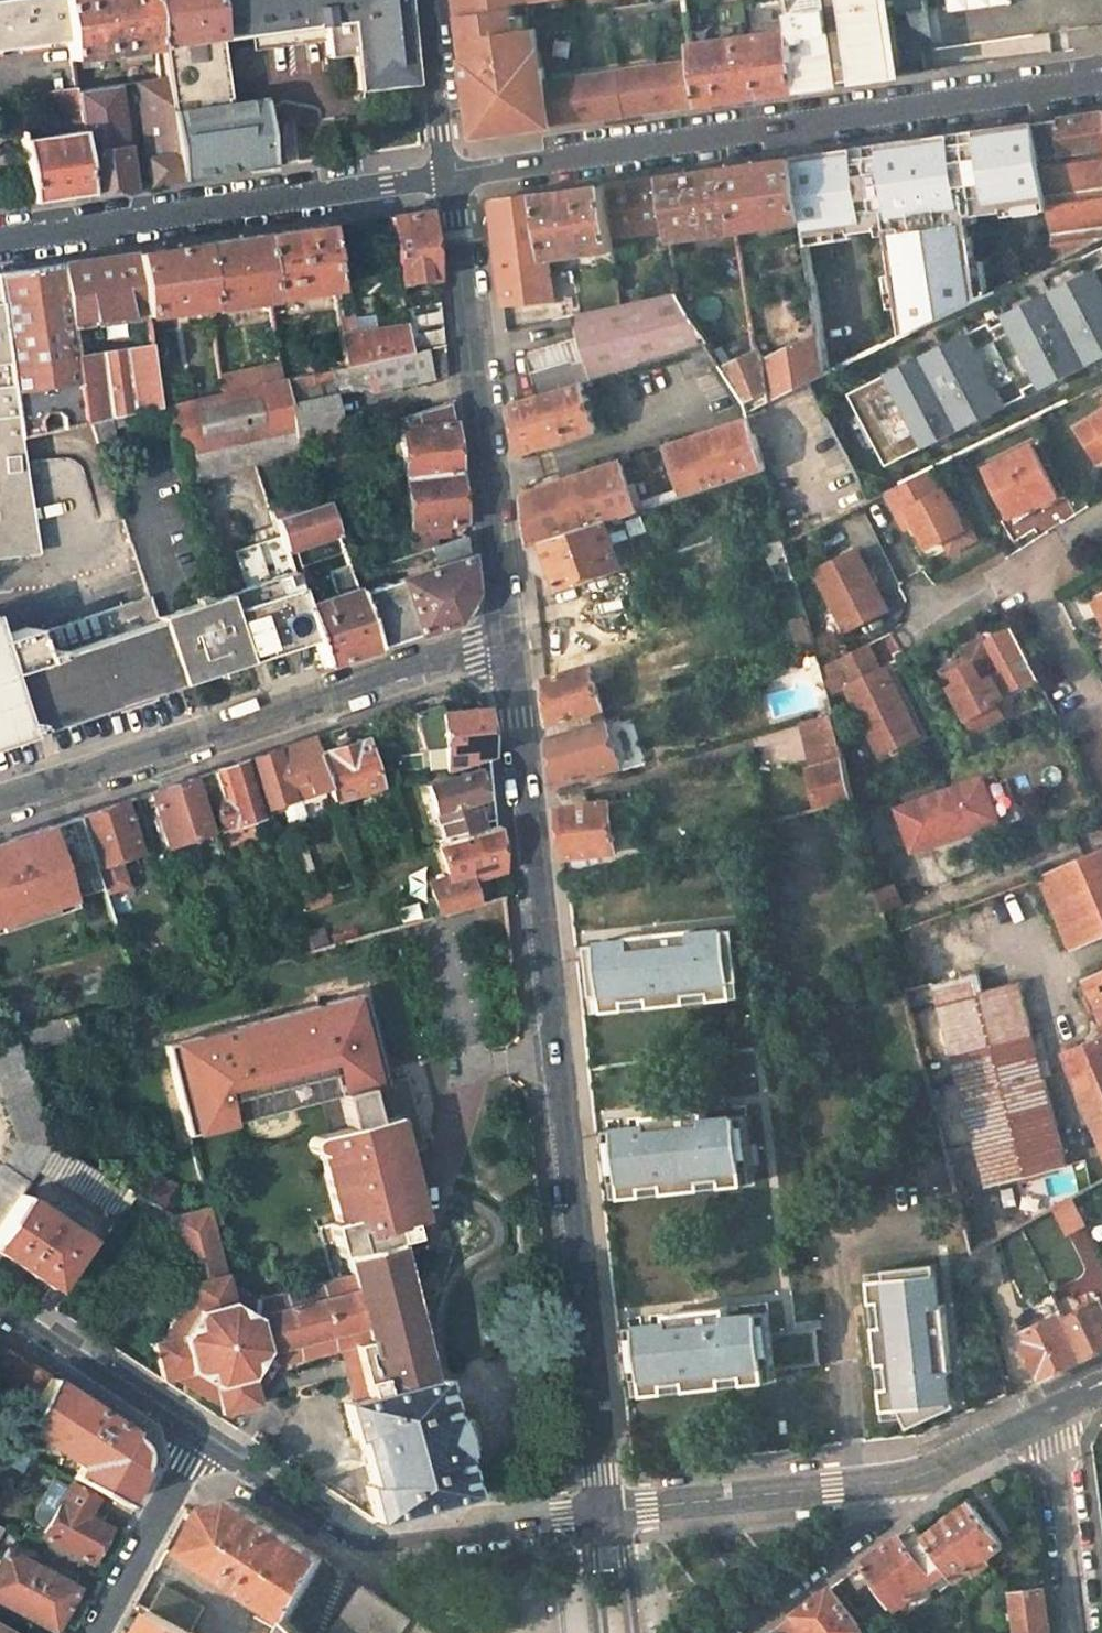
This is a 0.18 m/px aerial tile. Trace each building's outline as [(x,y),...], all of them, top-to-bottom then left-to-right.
[(68,38),(61,0),(0,0),(0,48),(68,38)] [(68,38),(71,57),(78,56),(154,45),(147,0),(61,0),(68,38)] [(160,78),(167,117),(177,180),(250,170),(274,166),(270,141),(263,98),(227,102),(216,38),(249,33),(320,22),(322,39),(324,55),(348,52),(353,88),(414,81),(405,0),(147,0),(154,45),(160,78)] [(475,137),(516,132),(557,126),(551,80),(547,48),(537,49),(531,5),(540,4),(539,0),(540,0),(460,0),(475,137)] [(794,30),(803,91),(900,78),(889,5),(889,0),(830,0),(831,5),(792,12),(794,30)] [(936,38),(930,0),(929,0),(889,5),(913,27),(936,38)] [(1004,6),(1004,29),(1075,30),(1075,0),(1017,0),(1017,6),(1004,6)] [(706,3),(690,5),(693,29),(710,28),(706,3)] [(320,22),(249,33),(251,49),(322,39),(320,22)] [(794,30),(695,45),(697,59),(704,105),(757,98),(781,94),(803,91),(794,30)] [(71,57),(74,76),(81,75),(78,56),(71,57)] [(704,105),(697,59),(661,64),(668,110),(683,108),(704,105)] [(668,110),(661,64),(623,70),(630,116),(655,112),(668,110)] [(623,70),(588,75),(595,121),(606,119),(630,116),(623,70)] [(84,74),(81,75),(74,76),(76,88),(86,87),(84,74)] [(588,75),(551,80),(557,126),(583,122),(595,121),(588,75)] [(167,117),(160,78),(133,81),(139,121),(167,117)] [(115,83),(86,87),(76,88),(93,192),(131,187),(115,83)] [(25,138),(34,201),(93,192),(76,88),(42,93),(49,134),(25,138)] [(1041,124),(1051,201),(1060,265),(1101,245),(1101,116),(1082,118),(1041,124)] [(157,183),(177,180),(167,117),(139,121),(142,140),(150,139),(157,183)] [(1051,201),(1041,124),(980,133),(981,141),(956,145),(955,136),(913,142),(882,147),(884,155),(858,159),(857,150),(798,159),(807,224),(811,248),(882,237),(881,231),(892,229),(896,256),(893,256),(906,340),(982,303),(977,265),(980,265),(976,238),(973,239),(971,224),(967,225),(966,213),(980,211),(981,217),(1010,214),(1009,207),(1051,201)] [(296,138),(270,141),(274,166),(300,163),(296,138)] [(150,139),(142,140),(148,184),(157,183),(150,139)] [(730,168),(739,233),(807,224),(798,159),(762,163),(730,168)] [(697,173),(663,178),(671,233),(672,242),(739,233),(730,168),(697,173)] [(634,182),(608,186),(615,240),(671,233),(663,178),(634,182)] [(576,190),(545,194),(552,261),(617,252),(615,240),(608,186),(576,190)] [(519,198),(494,202),(505,306),(556,300),(552,261),(545,194),(519,198)] [(427,210),(388,215),(392,242),(397,280),(434,275),(431,246),(427,210)] [(370,218),(373,244),(392,242),(388,215),(370,218)] [(291,229),(258,234),(267,294),(332,286),(324,224),(291,229)] [(228,238),(198,242),(207,305),(207,307),(267,299),(267,294),(258,234),(228,238)] [(166,247),(134,251),(144,314),(207,305),(198,242),(166,247)] [(103,256),(61,261),(71,323),(129,316),(144,314),(134,251),(103,256)] [(71,323),(61,261),(23,267),(0,270),(0,303),(21,433),(87,419),(77,357),(71,323)] [(988,264),(980,265),(977,265),(982,303),(992,298),(988,264)] [(853,395),(890,467),(926,448),(927,450),(1012,408),(1011,406),(1044,389),(1045,391),(1101,361),(1101,271),(1008,316),(1011,321),(998,329),(995,323),(853,395)] [(621,278),(576,289),(581,316),(625,307),(621,278)] [(625,307),(581,316),(577,317),(588,362),(573,366),(572,363),(534,374),(540,397),(586,383),(693,351),(710,345),(680,295),(625,307)] [(437,300),(400,305),(402,323),(406,352),(423,348),(442,344),(437,300)] [(21,433),(0,303),(0,531),(26,528),(18,461),(26,460),(21,433)] [(129,316),(134,349),(149,347),(144,314),(129,316)] [(406,352),(402,323),(372,328),(370,314),(336,319),(341,365),(348,364),(406,352)] [(824,338),(772,368),(774,404),(829,377),(824,338)] [(445,374),(442,344),(423,348),(427,372),(429,378),(445,374)] [(690,375),(721,365),(710,345),(693,351),(695,357),(685,359),(690,375)] [(134,349),(77,357),(87,419),(158,404),(149,347),(134,349)] [(423,348),(406,352),(348,364),(353,387),(427,372),(423,348)] [(772,368),(763,354),(725,371),(751,415),(774,404),(772,368)] [(216,373),(218,391),(277,379),(275,361),(216,373)] [(333,392),(353,387),(348,364),(341,365),(277,379),(218,391),(167,402),(193,484),(255,464),(329,440),(313,389),(332,385),(333,392)] [(586,383),(540,397),(515,404),(519,441),(521,455),(598,433),(586,383)] [(395,418),(401,477),(455,472),(452,438),(450,422),(448,401),(395,418)] [(1079,429),(1099,461),(1101,459),(1101,415),(1079,429)] [(527,511),(531,551),(608,524),(766,470),(753,423),(526,498),(527,511)] [(1035,448),(989,472),(1013,520),(1029,511),(1025,500),(1037,494),(1042,505),(1059,496),(1035,448)] [(946,495),(933,470),(901,486),(887,493),(908,531),(916,527),(930,552),(967,534),(947,494),(946,495)] [(458,496),(455,472),(401,477),(407,526),(460,519),(458,496)] [(1029,511),(1042,505),(1037,494),(1025,500),(1029,511)] [(325,499),(273,517),(283,547),(292,545),(311,602),(302,605),(313,635),(323,665),(357,653),(374,647),(355,590),(325,499)] [(621,565),(608,524),(531,551),(533,567),(564,585),(621,565)] [(431,565),(355,590),(374,647),(453,621),(468,592),(465,564),(462,532),(424,545),(431,565)] [(794,577),(786,544),(784,539),(765,544),(775,584),(794,577)] [(857,552),(815,573),(843,632),(885,614),(857,552)] [(291,570),(226,590),(248,657),(313,635),(302,605),(291,570)] [(248,657),(226,590),(159,613),(180,681),(248,657)] [(0,637),(0,742),(180,681),(159,613),(153,594),(35,634),(33,625),(0,637)] [(984,641),(960,653),(964,661),(941,672),(971,733),(999,719),(992,704),(1011,695),(1010,693),(1036,681),(1014,635),(989,647),(987,643),(986,644),(984,641)] [(895,700),(884,673),(878,675),(866,648),(837,661),(849,689),(846,691),(876,759),(908,745),(890,703),(895,700)] [(606,724),(593,670),(546,684),(548,708),(552,741),(606,724)] [(890,703),(908,745),(913,742),(895,700),(890,703)] [(443,749),(439,711),(437,711),(436,706),(410,715),(421,751),(443,749)] [(443,749),(446,770),(487,757),(482,708),(439,711),(443,749)] [(831,714),(803,723),(814,767),(808,768),(820,811),(854,801),(831,714)] [(556,779),(557,789),(623,769),(606,724),(552,741),(556,779)] [(337,729),(315,736),(320,755),(328,786),(332,800),(378,786),(365,741),(343,748),(337,729)] [(328,786),(320,755),(315,736),(287,746),(252,758),(266,806),(328,786)] [(252,758),(228,766),(213,771),(223,804),(212,808),(219,830),(268,814),(266,806),(252,758)] [(488,769),(426,787),(442,842),(494,825),(491,798),(488,769)] [(149,793),(166,847),(210,832),(193,778),(173,785),(149,793)] [(969,834),(956,791),(897,809),(910,853),(969,834)] [(101,809),(79,817),(95,868),(139,854),(122,802),(101,809)] [(637,805),(559,812),(565,862),(602,858),(603,871),(642,860),(637,805)] [(67,910),(66,907),(103,895),(95,868),(79,817),(18,837),(0,843),(0,932),(67,910)] [(494,825),(442,842),(437,843),(448,876),(437,882),(432,893),(435,917),(473,907),(468,883),(499,870),(497,848),(494,825)] [(1041,876),(1074,952),(1101,937),(1101,847),(1041,876)] [(867,884),(854,887),(857,901),(870,898),(867,884)] [(311,885),(289,892),(296,915),(317,908),(311,885)] [(883,915),(900,907),(892,890),(878,896),(883,915)] [(627,944),(587,948),(593,1014),(741,999),(735,933),(696,936),(695,932),(627,939),(627,944)] [(1087,980),(1101,1013),(1101,972),(1087,980)] [(984,1194),(1070,1172),(1020,988),(983,997),(978,977),(930,989),(984,1194)] [(388,1119),(392,1137),(414,1132),(394,1060),(373,1066),(349,978),(314,988),(317,999),(310,1000),(307,989),(196,1020),(199,1031),(191,1033),(188,1022),(153,1032),(178,1123),(329,1081),(343,1130),(388,1119)] [(144,979),(130,983),(136,1000),(149,997),(144,979)] [(82,1015),(26,1031),(32,1056),(72,1043),(72,1039),(87,1034),(82,1015)] [(1063,1039),(1101,1133),(1101,1021),(1063,1039)] [(32,1056),(26,1031),(13,1035),(20,1060),(32,1056)] [(0,1166),(0,1221),(14,1199),(31,1173),(47,1149),(20,1060),(13,1035),(0,1039),(0,1096),(14,1144),(0,1166)] [(707,1113),(646,1118),(647,1130),(608,1133),(612,1199),(746,1189),(739,1121),(708,1123),(707,1113)] [(331,1258),(339,1257),(386,1245),(406,1240),(402,1227),(413,1224),(392,1137),(388,1119),(343,1130),(307,1140),(304,1148),(310,1155),(314,1155),(330,1224),(323,1225),(331,1258)] [(47,1149),(31,1173),(112,1218),(128,1194),(47,1149)] [(144,1169),(128,1194),(158,1211),(173,1185),(144,1169)] [(1066,1230),(1087,1221),(1076,1198),(1056,1209),(1066,1230)] [(47,1290),(79,1241),(14,1199),(0,1221),(0,1259),(47,1290)] [(205,1205),(166,1215),(185,1287),(190,1308),(178,1333),(158,1338),(147,1341),(158,1379),(168,1377),(213,1404),(215,1413),(255,1403),(252,1393),(274,1367),(366,1342),(380,1394),(342,1404),(354,1452),(358,1451),(367,1483),(363,1485),(372,1521),(466,1495),(455,1453),(465,1451),(457,1421),(446,1424),(435,1379),(423,1382),(386,1245),(339,1257),(343,1276),(249,1302),(225,1279),(209,1225),(219,1222),(216,1209),(206,1212),(205,1205)] [(989,1246),(1000,1286),(1007,1283),(996,1242),(989,1246)] [(1000,1286),(989,1246),(974,1255),(984,1294),(1000,1286)] [(935,1265),(866,1272),(876,1351),(881,1365),(887,1419),(907,1417),(912,1429),(956,1408),(961,1405),(953,1390),(946,1365),(951,1364),(943,1296),(939,1296),(935,1265)] [(178,1333),(190,1308),(185,1287),(158,1338),(178,1333)] [(1066,1323),(1083,1359),(1101,1350),(1101,1306),(1066,1323)] [(729,1318),(728,1307),(666,1314),(668,1324),(627,1328),(635,1399),(777,1383),(775,1372),(818,1367),(814,1330),(771,1334),(769,1313),(729,1318)] [(1020,1338),(1039,1380),(1042,1379),(1083,1359),(1066,1323),(1063,1317),(1020,1338)] [(20,1360),(9,1380),(7,1383),(13,1397),(32,1407),(48,1378),(41,1372),(20,1360)] [(83,1401),(48,1378),(32,1407),(22,1426),(80,1465),(71,1479),(120,1508),(142,1470),(139,1467),(132,1437),(133,1434),(83,1401)] [(558,1465),(549,1477),(559,1484),(568,1472),(558,1465)] [(94,1503),(65,1487),(38,1536),(87,1563),(105,1530),(85,1519),(94,1503)] [(201,1514),(182,1549),(288,1619),(291,1613),(322,1560),(271,1526),(237,1503),(204,1510),(201,1514)] [(953,1572),(958,1579),(1004,1544),(975,1504),(928,1538),(953,1572)] [(953,1572),(928,1538),(917,1524),(866,1563),(886,1590),(883,1593),(895,1609),(898,1607),(899,1609),(936,1581),(937,1583),(953,1572)] [(1,1550),(0,1550),(0,1605),(50,1632),(73,1590),(1,1550)] [(163,1585),(148,1611),(188,1632),(190,1632),(204,1608),(163,1585)] [(386,1602),(363,1587),(331,1632),(432,1632),(386,1602)] [(798,1613),(812,1632),(859,1632),(864,1629),(833,1587),(798,1613)] [(1014,1592),(1019,1632),(1051,1632),(1045,1589),(1014,1592)] [(148,1611),(136,1632),(188,1632),(148,1611)] [(280,1632),(311,1632),(291,1613),(288,1619),(280,1632)] [(280,1632),(255,1618),(247,1632),(280,1632)] [(787,1621),(776,1629),(779,1632),(795,1632),(787,1621)]
